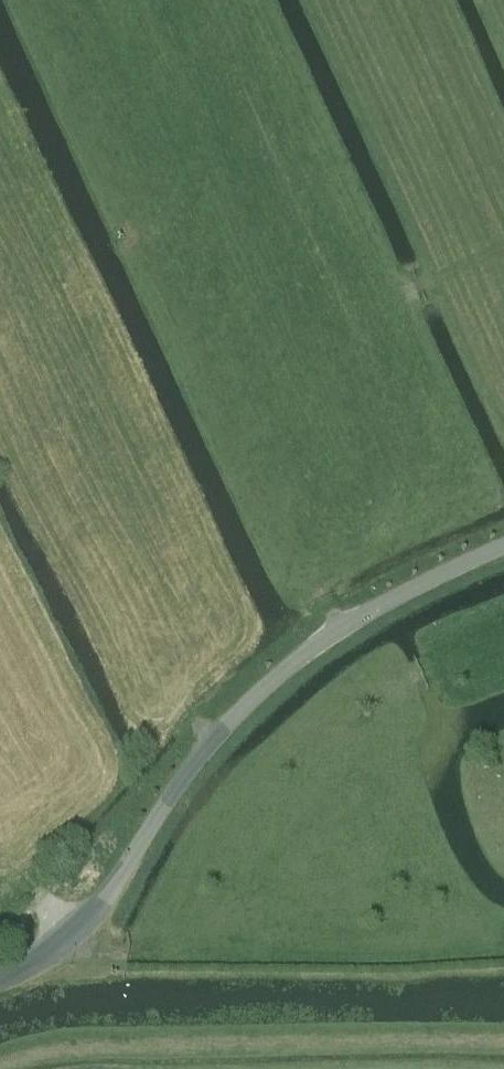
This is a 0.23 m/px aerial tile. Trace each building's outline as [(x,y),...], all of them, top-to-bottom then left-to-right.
[(15,922),(10,927),(14,931),(17,933),(20,929),(21,928),(21,927),(18,925),(15,922)]
